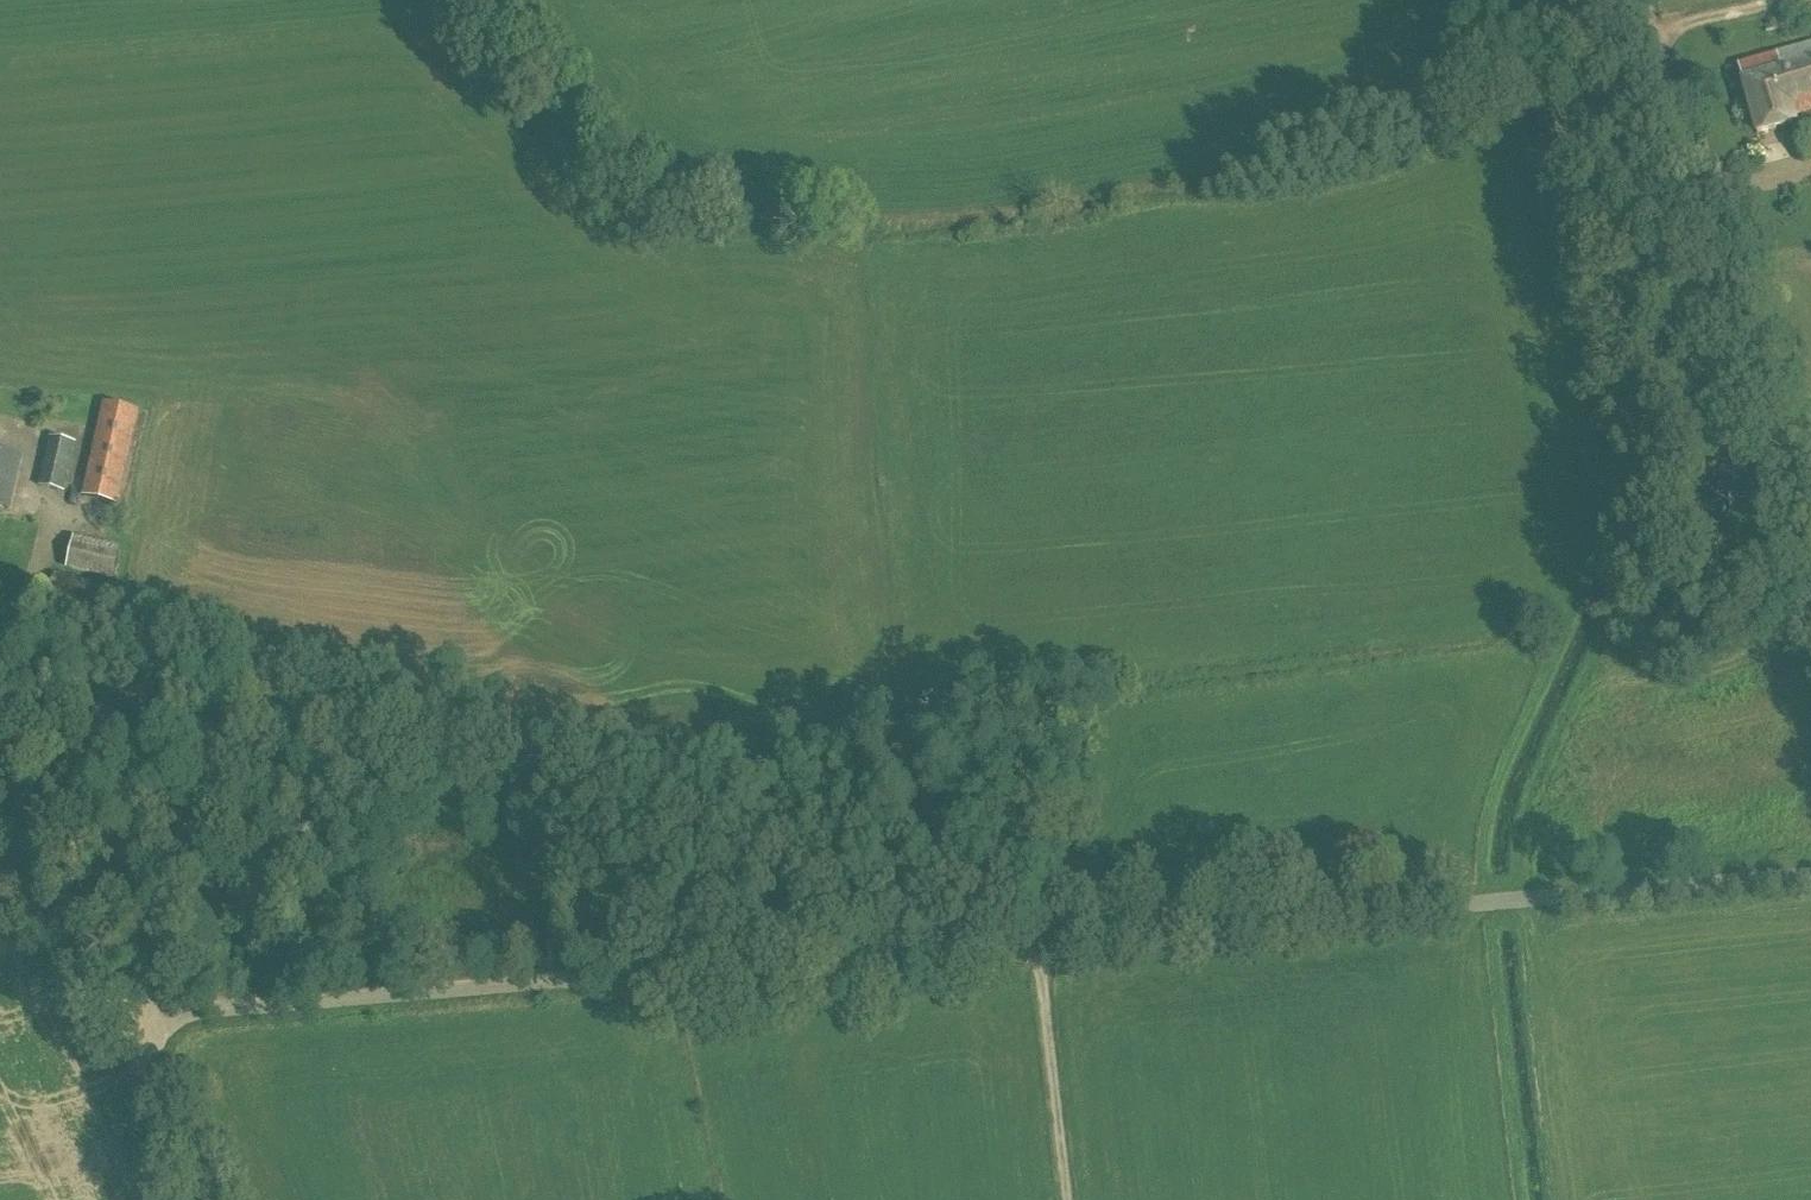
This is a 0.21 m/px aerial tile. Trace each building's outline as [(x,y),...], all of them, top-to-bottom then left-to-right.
[(1733,63),(1738,79),(1735,79),(1751,134),(1789,124),(1800,162),(1810,159),(1810,41),(1733,63)] [(118,504),(139,410),(104,402),(82,496),(118,504)] [(65,492),(76,442),(50,436),(39,486),(65,492)] [(23,457),(0,452),(0,506),(11,509),(23,457)] [(114,580),(121,547),(74,536),(66,569),(114,580)] [(85,611),(92,583),(55,574),(48,602),(85,611)]
